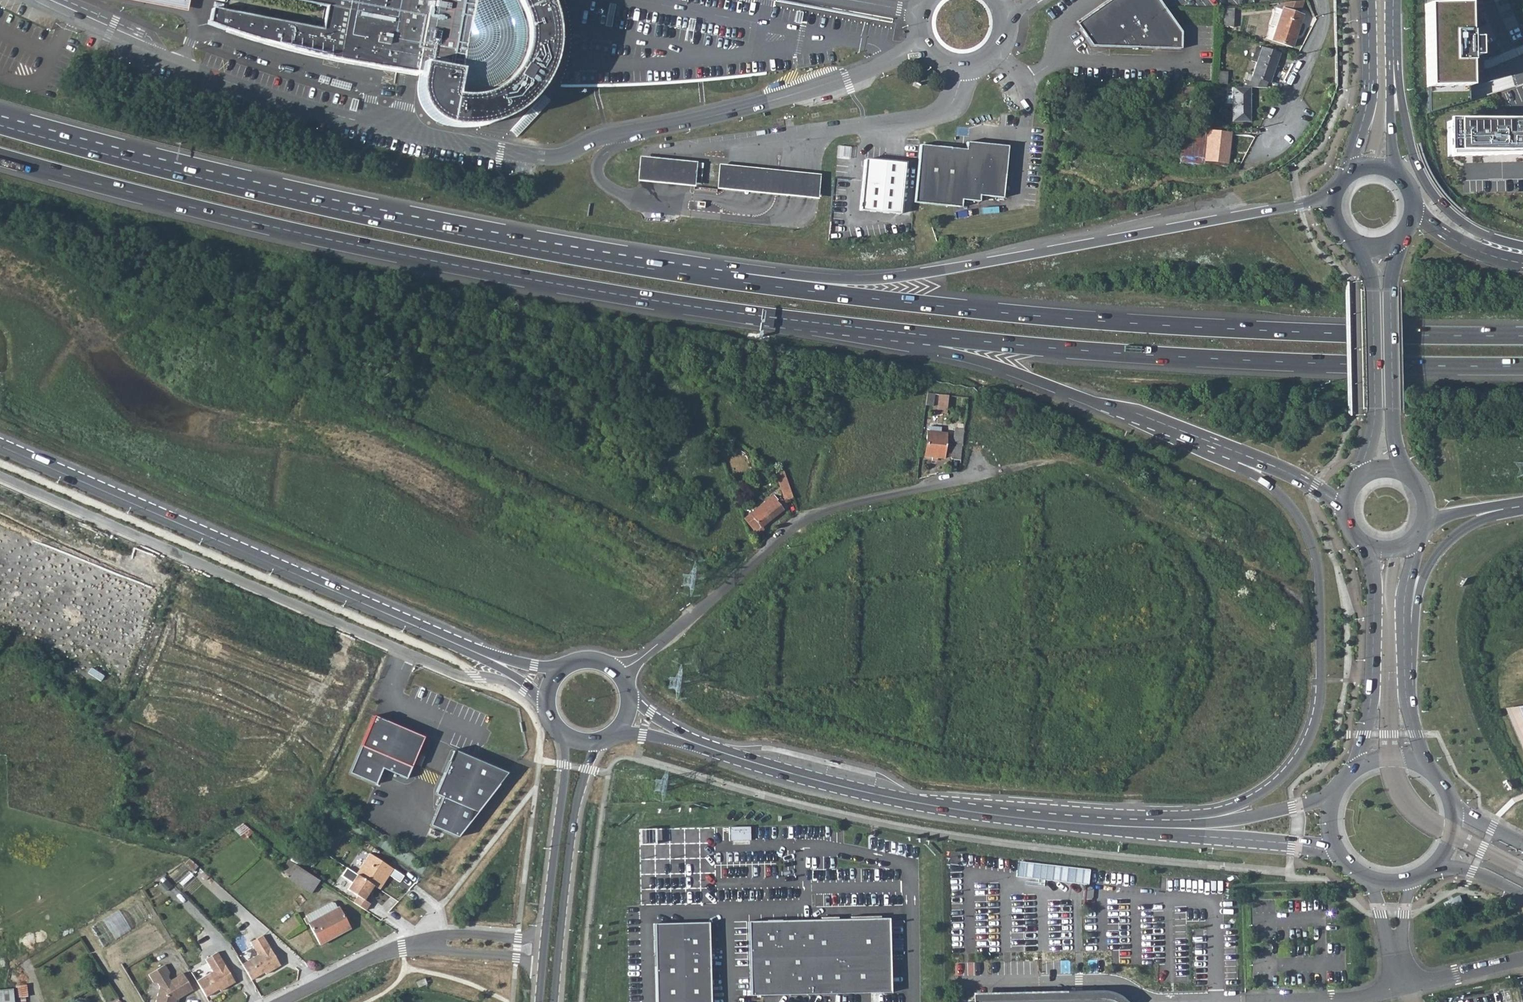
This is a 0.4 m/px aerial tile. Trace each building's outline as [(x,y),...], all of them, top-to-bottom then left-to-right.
[(187,11),(189,0),(130,0),(187,11)] [(334,9),(330,28),(219,7),(215,26),(221,28),(226,30),(231,32),(236,34),(241,35),(247,37),(252,38),(257,40),(262,42),(267,43),(273,44),(278,46),(283,47),(289,49),(294,50),(299,51),(304,53),(312,54),(317,55),(324,57),(335,59),(346,61),(355,63),(364,65),(373,67),(382,68),(393,70),(402,71),(419,74),(417,88),(419,99),(422,107),(428,115),(437,122),(453,126),(467,127),(481,126),(490,124),(507,117),(528,101),(532,96),(538,89),(545,79),(554,56),(556,44),(557,29),(554,14),(551,1),(551,0),(289,0),(334,9)] [(1076,24),(1080,30),(1108,12),(1124,0),(1112,0),(1103,6),(1076,24)] [(1158,0),(1124,0),(1108,12),(1080,30),(1090,48),(1180,49),(1180,33),(1158,0)] [(1272,39),(1293,46),(1304,15),(1301,14),(1306,1),(1306,0),(1304,0),(1285,2),(1280,15),(1277,26),(1272,39)] [(1425,5),(1422,4),(1426,100),(1466,101),(1465,60),(1479,61),(1479,41),(1476,39),(1466,38),(1465,0),(1425,0),(1425,5)] [(1219,27),(1233,27),(1233,9),(1220,10),(1219,27)] [(1271,24),(1277,26),(1280,15),(1274,13),(1271,24)] [(1261,51),(1257,61),(1248,86),(1250,86),(1266,86),(1268,81),(1270,81),(1280,53),(1262,48),(1261,51)] [(1257,61),(1261,51),(1256,49),(1252,60),(1257,61)] [(1226,84),(1226,71),(1218,70),(1216,83),(1226,84)] [(1233,87),(1232,120),(1249,120),(1250,86),(1248,86),(1233,87)] [(1193,97),(1193,87),(1173,87),(1173,97),(1193,97)] [(1444,116),(1444,151),(1522,152),(1522,117),(1444,116)] [(1192,134),(1193,123),(1172,122),(1171,133),(1192,134)] [(1228,162),(1231,132),(1207,130),(1204,160),(1228,162)] [(920,144),(913,203),(961,208),(961,200),(979,202),(979,196),(1002,199),(1008,147),(966,143),(965,150),(920,144)] [(874,164),(864,163),(860,211),(899,214),(904,163),(874,161),(874,164)] [(692,167),(643,162),(641,182),(690,187),(692,167)] [(820,179),(719,169),(717,190),(818,200),(820,179)] [(941,434),(941,426),(930,425),(930,432),(927,432),(925,456),(943,458),(946,434),(941,434)] [(952,459),(960,459),(964,428),(955,427),(952,459)] [(744,519),(757,535),(764,529),(761,526),(786,506),(779,497),(776,499),(773,495),(744,519)] [(424,738),(372,716),(348,772),(372,782),(379,766),(407,778),(424,738)] [(508,771),(455,748),(435,793),(441,795),(429,824),(456,836),(508,771)] [(346,811),(340,818),(354,828),(356,824),(355,823),(358,819),(346,811)] [(749,826),(728,826),(729,840),(749,839),(749,826)] [(368,853),(354,873),(372,884),(378,888),(391,868),(368,853)] [(290,861),(284,871),(289,875),(287,878),(312,894),(320,881),(290,861)] [(1043,878),(1067,880),(1069,865),(1045,863),(1043,878)] [(349,869),(339,884),(349,891),(345,897),(364,910),(369,903),(363,899),(372,884),(354,873),(349,869)] [(335,903),(331,902),(306,915),(310,922),(309,923),(320,944),(349,928),(338,907),(337,907),(335,903)] [(93,927),(105,944),(130,926),(118,909),(93,927)] [(890,916),(748,920),(750,995),(891,992),(890,916)] [(658,923),(659,1001),(714,1001),(712,927),(658,923)] [(279,967),(260,938),(249,945),(256,957),(241,967),(250,982),(263,974),(265,976),(279,967)] [(234,984),(215,955),(204,962),(211,974),(196,984),(205,999),(218,991),(219,993),(234,984)] [(183,977),(170,985),(168,981),(169,977),(164,969),(148,979),(153,987),(157,988),(160,991),(159,992),(157,1001),(180,1001),(193,994),(183,977)] [(418,991),(427,987),(424,979),(414,983),(418,991)] [(0,990),(0,1001),(14,1001),(12,989),(0,990)]
